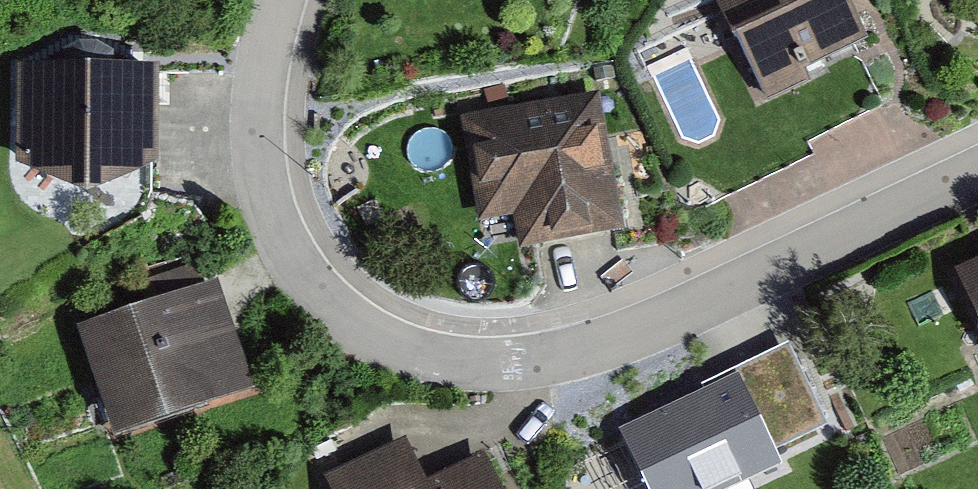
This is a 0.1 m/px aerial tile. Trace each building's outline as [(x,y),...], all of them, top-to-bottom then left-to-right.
[(867,46),(846,0),(718,0),(768,105),(809,85),(805,76),(867,46)] [(16,166),(87,205),(158,174),(158,76),(16,76),(16,166)] [(491,244),(630,217),(604,82),(466,108),(491,244)] [(948,253),(977,320),(977,240),(948,253)] [(221,280),(85,325),(126,448),(263,403),(221,280)] [(642,488),(764,488),(781,481),(735,384),(618,438),(642,488)] [(506,432),(439,469),(411,420),(328,466),(341,488),(538,488),(506,432)]
